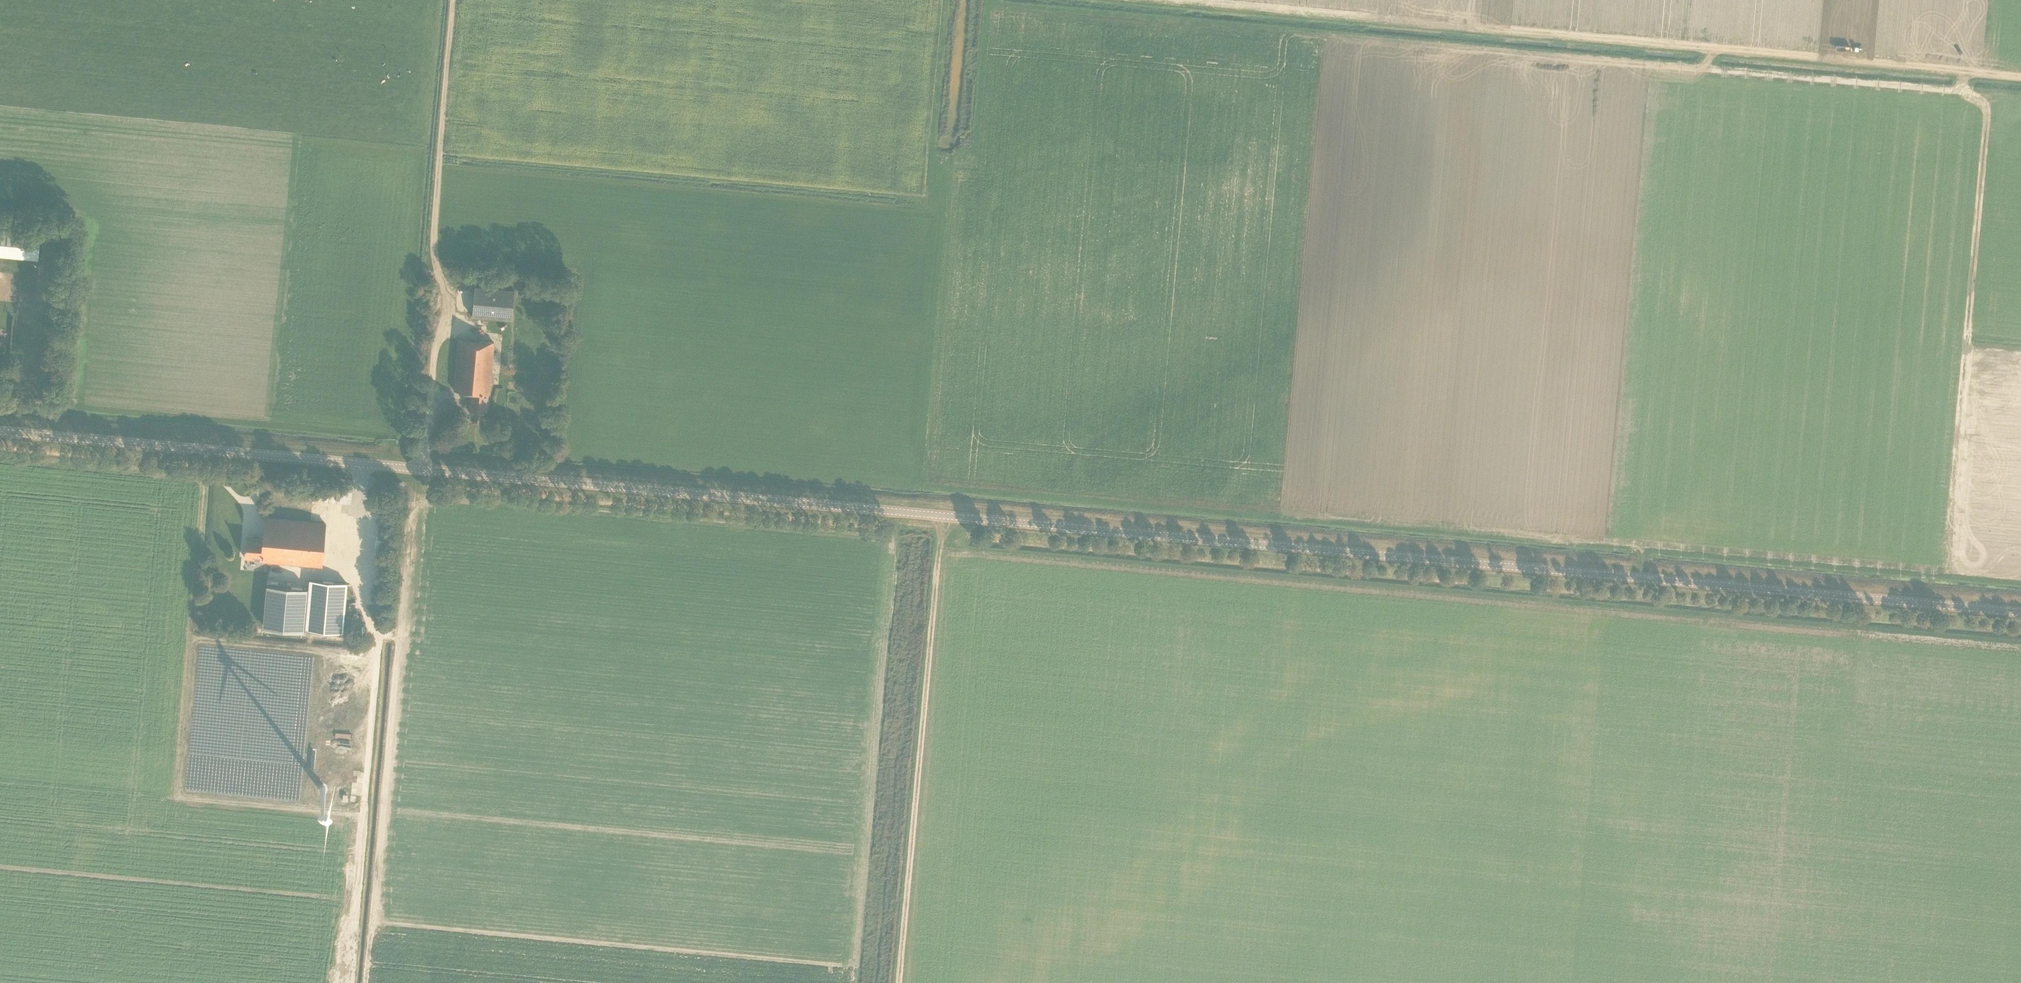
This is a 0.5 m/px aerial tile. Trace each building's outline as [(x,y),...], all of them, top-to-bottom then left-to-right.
[(39,258),(41,232),(0,228),(0,255),(39,258)] [(475,288),(472,316),(513,319),(515,291),(475,288)] [(473,412),(489,414),(495,344),(461,341),(456,391),(475,393),(473,412)] [(513,409),(513,401),(503,401),(503,409),(513,409)] [(246,559),(324,566),(327,523),(270,518),(268,541),(247,539),(246,559)] [(363,521),(364,532),(372,531),(372,521),(363,521)] [(359,587),(364,585),(362,578),(356,581),(359,587)] [(348,582),(322,580),(309,580),(306,629),(344,630),(348,582)] [(267,584),(264,625),(304,628),(308,588),(267,584)]
